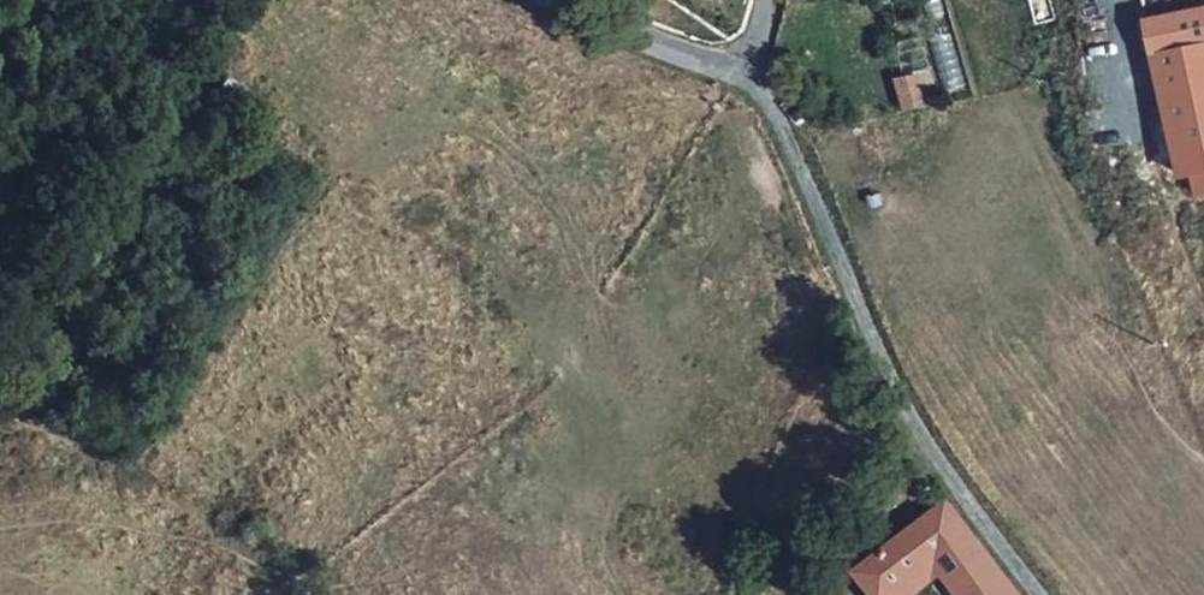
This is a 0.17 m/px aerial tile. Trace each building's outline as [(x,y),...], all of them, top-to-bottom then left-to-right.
[(1199,3),(1145,16),(1152,49),(1203,37),(1203,23),(1199,3)] [(1203,114),(1203,44),(1154,56),(1161,93),(1196,85),(1203,114)] [(918,76),(895,82),(902,110),(926,104),(918,76)] [(1196,85),(1161,93),(1176,161),(1178,173),(1189,171),(1194,194),(1203,191),(1203,114),(1196,85)] [(950,499),(862,566),(886,594),(910,594),(903,585),(936,558),(973,530),(950,499)] [(973,530),(936,558),(945,570),(965,594),(1022,594),(973,530)] [(936,558),(903,585),(910,594),(914,594),(945,570),(936,558)]
